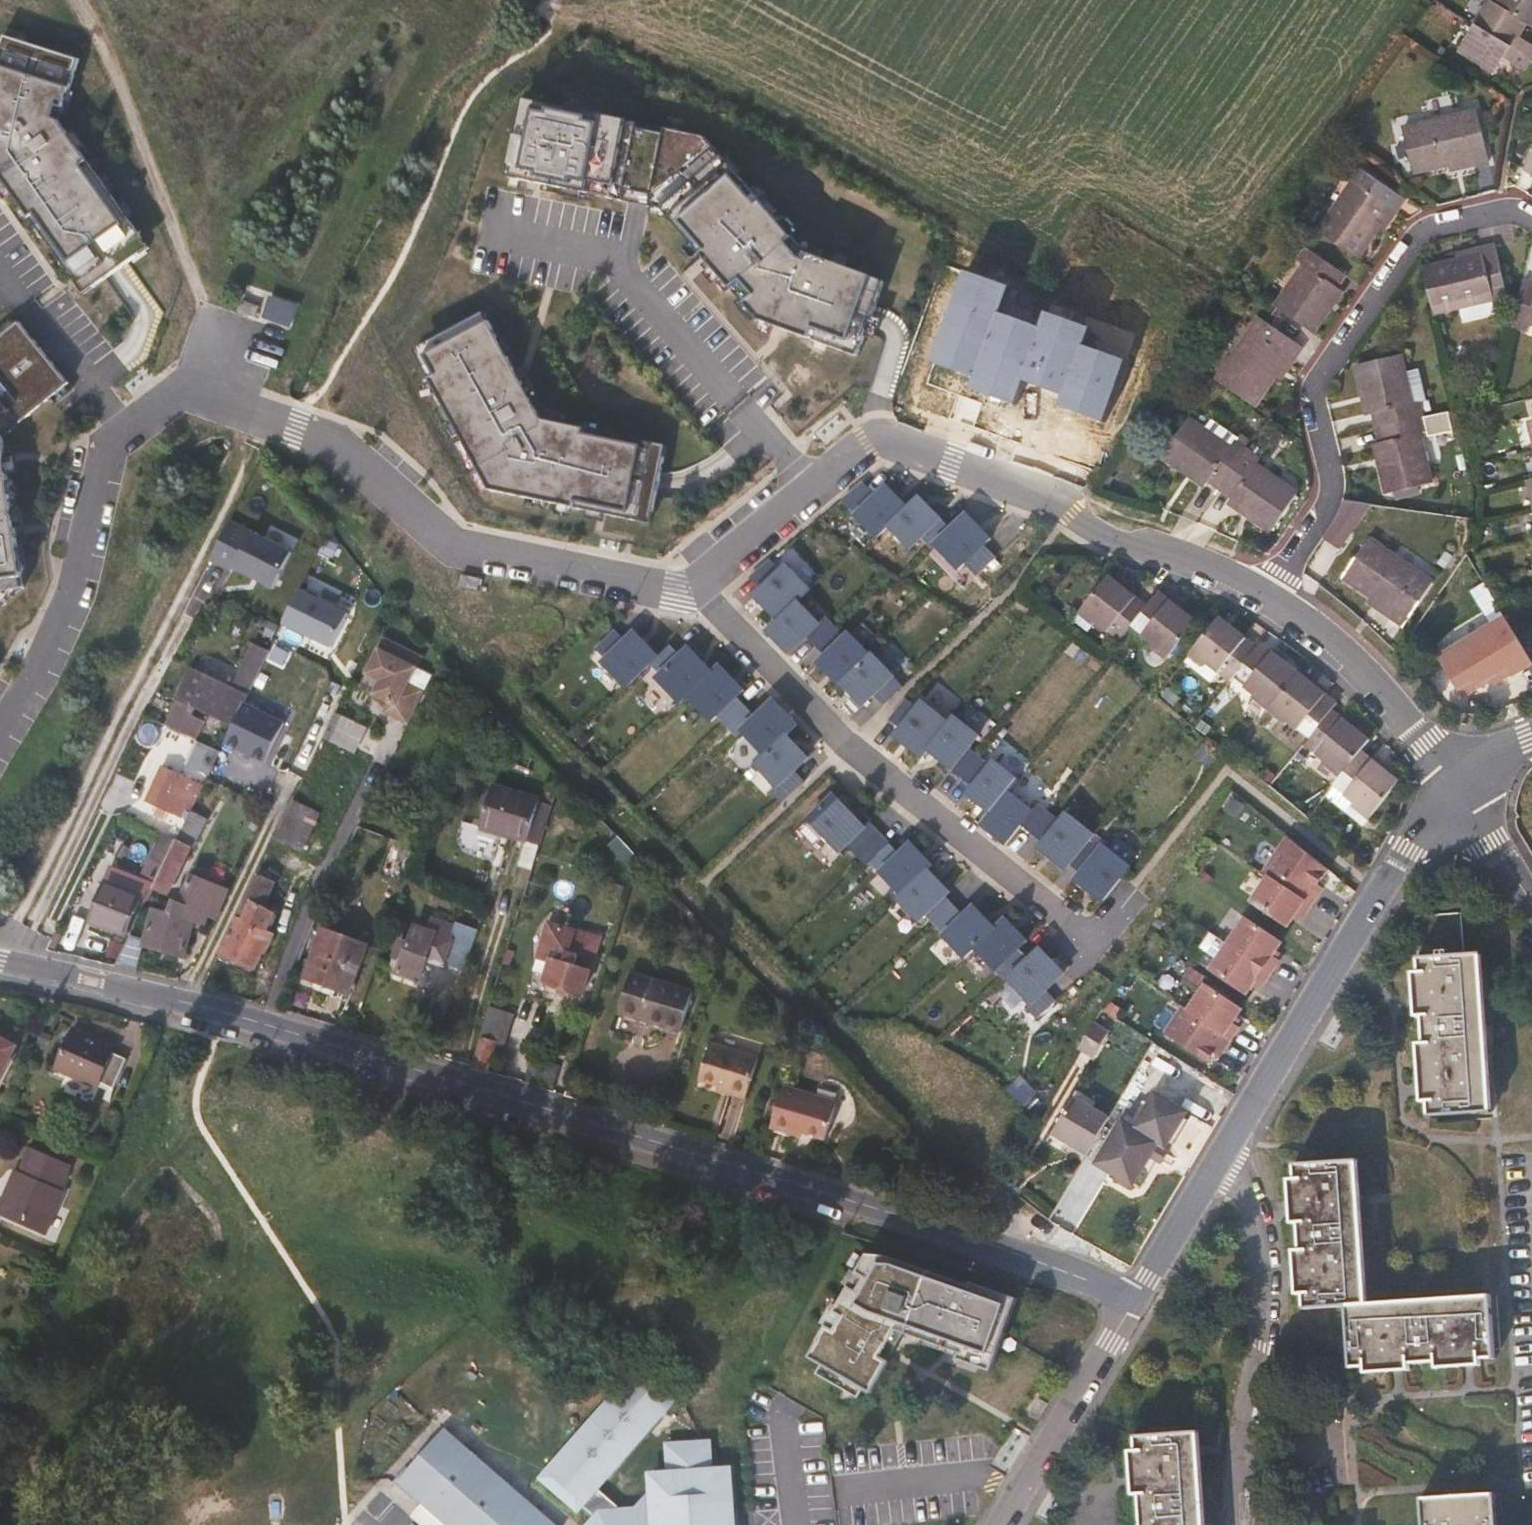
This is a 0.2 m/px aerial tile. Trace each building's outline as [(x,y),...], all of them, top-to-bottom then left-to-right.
[(1525,25),(1531,29),(1531,0),(1498,0),(1494,6),(1525,25)] [(1525,25),(1494,6),(1488,3),(1473,26),(1529,60),(1531,54),(1531,46),(1518,38),(1525,25)] [(1529,60),(1473,26),(1458,51),(1495,73),(1504,60),(1522,71),(1529,60)] [(149,244),(60,120),(81,52),(9,29),(0,57),(0,177),(82,292),(116,268),(149,244)] [(525,99),(508,177),(662,208),(760,320),(858,356),(874,312),(885,281),(806,252),(704,136),(525,99)] [(1487,161),(1476,113),(1403,130),(1413,173),(1471,159),(1472,165),(1487,161)] [(1523,169),(1531,175),(1531,155),(1523,169)] [(1403,199),(1361,170),(1318,232),(1317,233),(1355,259),(1355,258),(1389,209),(1395,212),(1403,199)] [(1506,295),(1494,244),(1478,248),(1480,256),(1422,269),(1432,313),(1506,295)] [(1344,275),(1305,248),(1295,262),(1302,267),(1274,307),(1313,333),(1342,290),(1337,287),(1344,275)] [(1012,287),(966,271),(933,364),(974,379),(974,392),(1016,405),(1025,382),(1062,395),(1062,408),(1104,425),(1128,361),(1086,346),(1092,329),(1047,312),(1041,328),(1001,314),(1012,287)] [(1522,280),(1512,328),(1527,332),(1529,324),(1531,324),(1531,282),(1522,280)] [(243,304),(239,315),(257,321),(261,311),(243,304)] [(485,312),(415,350),(491,490),(651,523),(659,484),(667,445),(543,420),(485,312)] [(1301,347),(1259,318),(1215,380),(1215,381),(1252,407),(1253,406),(1287,357),(1292,360),(1301,347)] [(28,583),(10,431),(74,381),(24,319),(0,338),(0,587),(28,583)] [(1375,428),(1422,417),(1418,403),(1411,404),(1399,355),(1354,366),(1366,417),(1371,415),(1375,428)] [(1422,417),(1375,428),(1375,429),(1378,443),(1373,444),(1384,494),(1430,484),(1419,435),(1426,433),(1422,418),(1422,417)] [(1218,490),(1246,450),(1246,449),(1233,440),(1228,447),(1187,418),(1160,457),(1204,487),(1207,483),(1218,490)] [(1259,459),(1246,450),(1218,490),(1228,496),(1225,501),(1270,532),(1296,494),(1255,466),(1259,459)] [(855,515),(876,538),(888,527),(908,508),(886,486),(876,496),(863,483),(843,499),(857,514),(855,515)] [(908,508),(888,527),(910,549),(922,538),(931,548),(934,545),(951,529),(920,496),(908,508)] [(951,529),(934,545),(958,570),(965,563),(976,575),(996,557),(984,545),(991,539),(967,514),(951,529)] [(1430,583),(1368,541),(1343,578),(1392,611),(1388,618),(1401,627),(1430,583)] [(750,577),(761,589),(754,596),(777,620),(798,601),(810,589),(786,564),(780,570),(770,560),(750,577)] [(1119,638),(1130,624),(1146,605),(1109,575),(1082,608),(1119,638)] [(1146,605),(1130,624),(1152,642),(1149,646),(1166,660),(1195,623),(1157,590),(1146,605)] [(818,623),(798,601),(777,620),(766,631),(788,653),(806,636),(815,646),(835,627),(824,617),(818,623)] [(1232,677),(1255,648),(1218,618),(1189,653),(1227,683),(1232,677)] [(1512,633),(1503,619),(1438,658),(1461,696),(1512,665),(1516,671),(1530,663),(1512,633)] [(844,637),(835,627),(815,646),(825,656),(818,663),(839,685),(841,684),(870,655),(849,633),(844,637)] [(651,664),(658,656),(635,632),(625,641),(615,630),(596,649),(606,659),(602,663),(626,688),(651,664)] [(180,635),(172,631),(166,643),(174,646),(180,635)] [(270,645),(247,634),(221,685),(190,670),(162,724),(193,740),(202,721),(188,714),(193,706),(231,725),(270,645)] [(419,656),(384,636),(378,647),(414,667),(419,656)] [(1259,643),(1255,648),(1232,677),(1252,694),(1250,697),(1268,711),(1298,674),(1259,643)] [(658,656),(651,664),(660,674),(656,679),(680,704),(687,697),(712,673),(689,648),(680,656),(670,645),(658,656)] [(414,667),(378,647),(360,685),(388,701),(411,713),(422,690),(407,681),(414,667)] [(870,655),(841,684),(862,706),(874,695),(883,705),(903,687),(893,676),(894,676),(872,653),(870,655)] [(712,673),(687,697),(711,722),(717,716),(726,726),(746,707),(736,697),(743,691),(719,666),(712,673)] [(1308,739),(1331,710),(1336,705),(1298,674),(1268,711),(1284,724),(1286,721),(1308,739)] [(917,707),(906,698),(889,719),(900,727),(893,736),(921,758),(927,750),(949,722),(922,700),(917,707)] [(746,707),(726,726),(736,737),(742,732),(765,756),(787,735),(797,725),(774,700),(755,718),(746,707)] [(411,713),(388,701),(383,711),(406,723),(411,713)] [(285,723),(240,705),(221,754),(266,771),(285,723)] [(1331,710),(1308,739),(1302,746),(1339,776),(1359,751),(1368,740),(1331,710)] [(359,749),(368,726),(334,713),(325,736),(359,749)] [(955,716),(949,722),(927,750),(962,778),(979,757),(968,748),(979,735),(955,716)] [(808,758),(787,735),(765,756),(755,765),(776,787),(770,792),(781,803),(804,781),(794,771),(808,758)] [(187,764),(211,772),(218,749),(194,742),(187,764)] [(1359,751),(1339,776),(1332,785),(1352,800),(1350,804),(1366,818),(1395,782),(1395,780),(1359,751)] [(990,765),(979,757),(962,778),(973,787),(966,794),(991,814),(1009,791),(1018,780),(994,760),(990,765)] [(201,787),(161,768),(145,800),(179,816),(183,809),(188,812),(189,811),(201,787)] [(548,800),(492,784),(479,828),(535,844),(548,800)] [(1032,810),(1009,791),(991,814),(981,825),(1005,845),(1021,825),(1032,834),(1049,813),(1037,804),(1032,810)] [(870,863),(889,844),(869,823),(865,827),(834,795),(808,820),(839,852),(846,846),(866,866),(870,863)] [(319,810),(292,797),(273,838),(299,850),(319,810)] [(203,817),(189,811),(188,812),(175,839),(189,846),(203,817)] [(1061,822),(1049,813),(1032,834),(1043,842),(1038,848),(1065,869),(1070,864),(1086,843),(1093,834),(1068,813),(1061,822)] [(1286,838),(1280,847),(1321,875),(1325,869),(1286,838)] [(189,846),(175,839),(151,888),(165,895),(189,846)] [(899,854),(889,844),(870,863),(901,895),(928,869),(932,865),(911,843),(899,854)] [(1097,852),(1086,843),(1070,864),(1081,873),(1076,880),(1102,901),(1130,866),(1103,845),(1097,852)] [(1315,885),(1321,875),(1280,847),(1262,874),(1266,877),(1249,903),(1284,927),(1290,918),(1293,914),(1299,918),(1317,892),(1312,889),(1315,885)] [(949,892),(928,869),(901,895),(896,899),(918,921),(925,915),(934,925),(954,906),(944,896),(949,892)] [(273,883),(255,874),(218,952),(253,969),(261,952),(264,954),(272,937),(264,932),(273,913),(262,907),(273,883)] [(165,914),(192,921),(207,925),(210,915),(217,917),(225,886),(187,875),(180,903),(177,904),(175,901),(165,914)] [(135,905),(99,891),(87,923),(122,937),(135,905)] [(963,916),(954,906),(934,925),(944,935),(942,936),(964,959),(974,949),(995,929),(974,906),(963,916)] [(143,940),(142,945),(183,956),(192,921),(165,914),(151,910),(143,940)] [(1419,958),(1464,955),(1461,913),(1424,915),(1416,916),(1415,916),(1415,917),(1415,928),(1417,928),(1419,958)] [(1299,918),(1293,914),(1290,918),(1297,922),(1299,918)] [(1260,985),(1277,960),(1270,956),(1273,951),(1279,942),(1244,918),(1208,971),(1244,994),(1251,985),(1253,981),(1260,985)] [(454,927),(432,919),(428,931),(412,925),(407,940),(399,937),(389,966),(396,968),(395,973),(416,981),(426,955),(442,961),(448,947),(467,954),(475,931),(456,924),(454,927)] [(995,929),(974,949),(1005,982),(1007,980),(1028,960),(1018,949),(1027,941),(1005,919),(995,929)] [(573,932),(547,924),(537,958),(549,961),(543,981),(580,992),(585,972),(571,967),(574,955),(567,953),(573,932)] [(366,946),(321,928),(302,977),(347,994),(366,946)] [(1465,955),(1464,955),(1419,958),(1417,928),(1415,928),(1419,972),(1422,1015),(1424,1044),(1428,1101),(1429,1114),(1490,1110),(1479,954),(1465,955)] [(135,969),(142,945),(143,940),(128,936),(114,964),(135,969)] [(1028,960),(1007,980),(1030,1004),(1025,1009),(1036,1020),(1056,1001),(1046,990),(1064,973),(1040,948),(1028,960)] [(1273,951),(1270,956),(1277,960),(1279,956),(1273,951)] [(1422,1015),(1419,972),(1412,973),(1414,997),(1415,1009),(1415,1016),(1422,1015)] [(690,991),(629,973),(617,1014),(678,1031),(690,991)] [(1257,989),(1260,985),(1253,981),(1251,985),(1257,989)] [(1214,1047),(1221,1051),(1237,1027),(1231,1022),(1233,1018),(1240,1008),(1204,984),(1186,1011),(1181,1008),(1164,1034),(1204,1061),(1211,1051),(1214,1047)] [(1115,1018),(1101,1009),(1078,1049),(1093,1057),(1115,1018)] [(1231,1022),(1237,1027),(1240,1022),(1233,1018),(1231,1022)] [(113,1049),(71,1031),(54,1071),(97,1089),(99,1084),(113,1090),(125,1061),(112,1055),(113,1049)] [(493,1043),(478,1038),(470,1067),(485,1071),(493,1043)] [(0,1039),(0,1077),(15,1048),(0,1039)] [(757,1054),(709,1041),(699,1078),(719,1084),(729,1087),(728,1091),(745,1096),(757,1054)] [(1428,1101),(1424,1044),(1418,1044),(1421,1088),(1422,1101),(1428,1101)] [(1218,1055),(1221,1051),(1214,1047),(1211,1051),(1218,1055)] [(771,1123),(823,1139),(828,1123),(833,1107),(782,1091),(771,1123)] [(1185,1112),(1153,1094),(1134,1127),(1121,1120),(1096,1164),(1132,1186),(1147,1159),(1156,1163),(1185,1112)] [(1108,1118),(1074,1097),(1052,1134),(1086,1154),(1108,1118)] [(29,1151),(16,1180),(12,1179),(0,1206),(0,1215),(45,1235),(63,1193),(59,1191),(69,1168),(29,1151)] [(1366,1304),(1356,1160),(1295,1165),(1296,1179),(1299,1222),(1301,1250),(1304,1293),(1305,1308),(1345,1305),(1350,1367),(1364,1366),(1409,1363),(1437,1361),(1479,1358),(1493,1357),(1489,1295),(1366,1304)] [(1299,1222),(1296,1179),(1289,1179),(1292,1222),(1299,1222)] [(1304,1293),(1301,1250),(1294,1250),(1297,1293),(1304,1293)] [(814,1372),(857,1396),(896,1328),(958,1351),(956,1358),(991,1370),(1017,1297),(970,1280),(969,1283),(886,1254),(866,1254),(807,1355),(819,1362),(814,1372)] [(1479,1364),(1479,1358),(1437,1361),(1437,1368),(1469,1365),(1479,1364)] [(1409,1369),(1409,1363),(1364,1366),(1365,1373),(1389,1371),(1397,1370),(1402,1370),(1409,1369)] [(642,1367),(543,1479),(578,1511),(584,1504),(597,1516),(590,1524),(730,1524),(729,1514),(725,1514),(723,1476),(708,1477),(705,1445),(668,1448),(669,1480),(657,1480),(657,1485),(635,1510),(612,1511),(593,1494),(659,1419),(654,1413),(661,1405),(671,1414),(681,1402),(642,1367)] [(424,1410),(388,1451),(385,1449),(371,1464),(392,1483),(395,1481),(421,1504),(445,1524),(554,1524),(424,1410)] [(1198,1431),(1136,1435),(1137,1450),(1140,1494),(1142,1524),(1204,1524),(1198,1431)] [(1140,1494),(1137,1450),(1130,1451),(1133,1494),(1140,1494)] [(1494,1494),(1422,1498),(1424,1524),(1496,1524),(1494,1494)] [(421,1504),(411,1516),(421,1524),(445,1524),(421,1504)]
